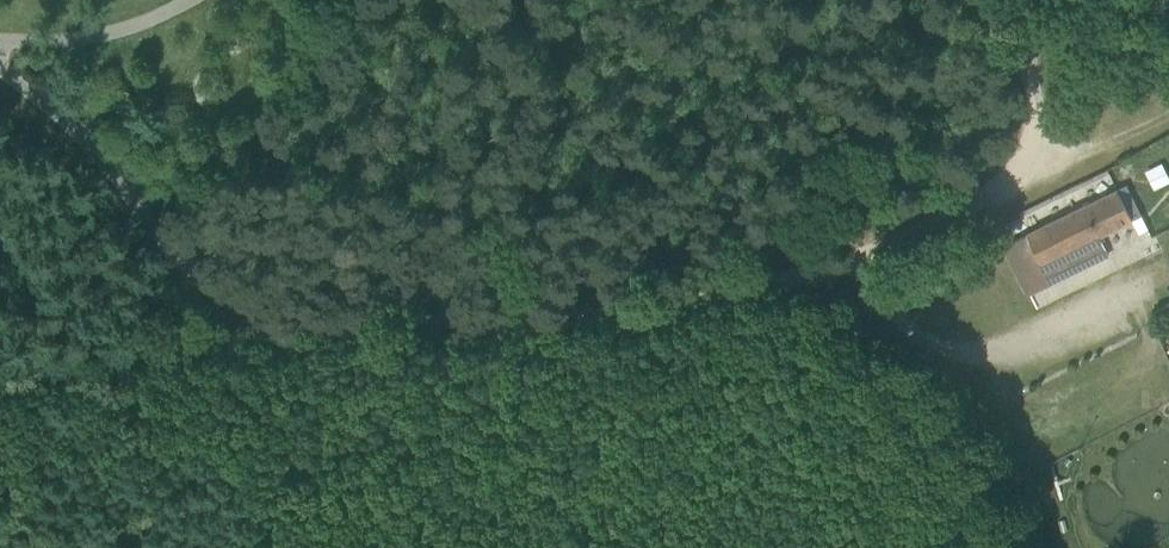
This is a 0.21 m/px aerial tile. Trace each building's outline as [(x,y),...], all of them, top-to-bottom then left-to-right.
[(1168,182),(1168,175),(1165,163),(1148,169),(1154,187),(1168,182)] [(1127,186),(1005,246),(1029,296),(1109,257),(1099,237),(1132,221),(1142,242),(1152,237),(1127,186)] [(901,306),(914,301),(908,290),(896,295),(901,306)] [(1066,520),(1058,521),(1061,533),(1068,531),(1066,520)]
